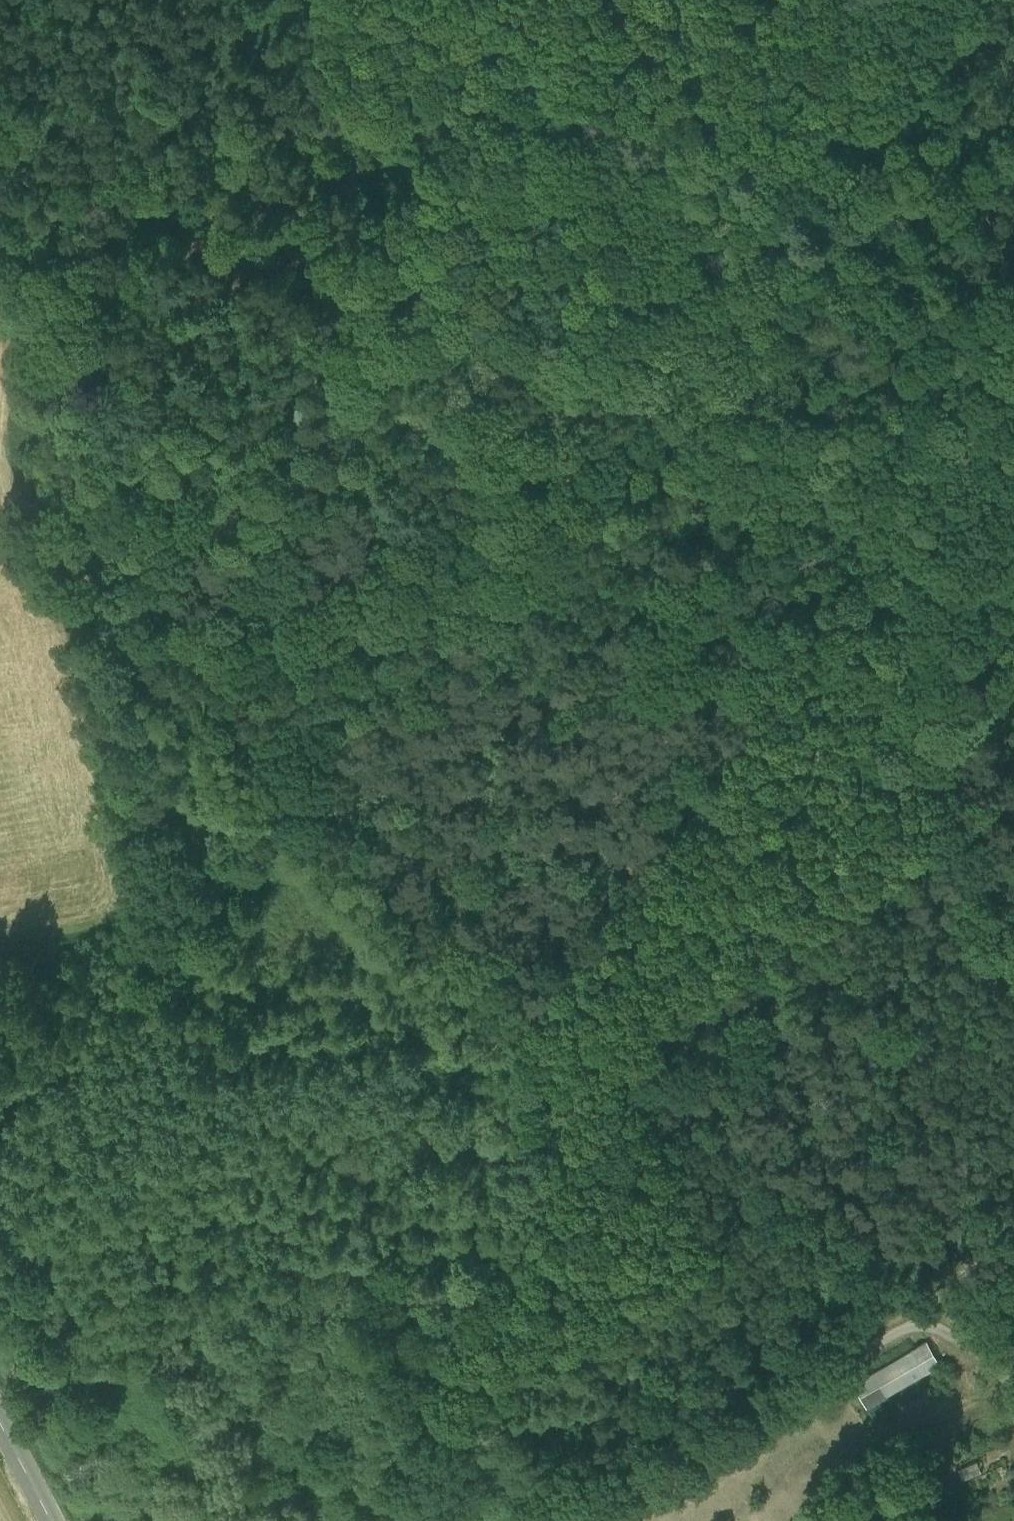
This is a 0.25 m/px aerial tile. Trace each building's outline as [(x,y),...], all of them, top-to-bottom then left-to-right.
[(345,436),(332,435),(331,449),(344,450),(345,436)] [(927,1341),(853,1381),(866,1406),(940,1366),(927,1341)]
